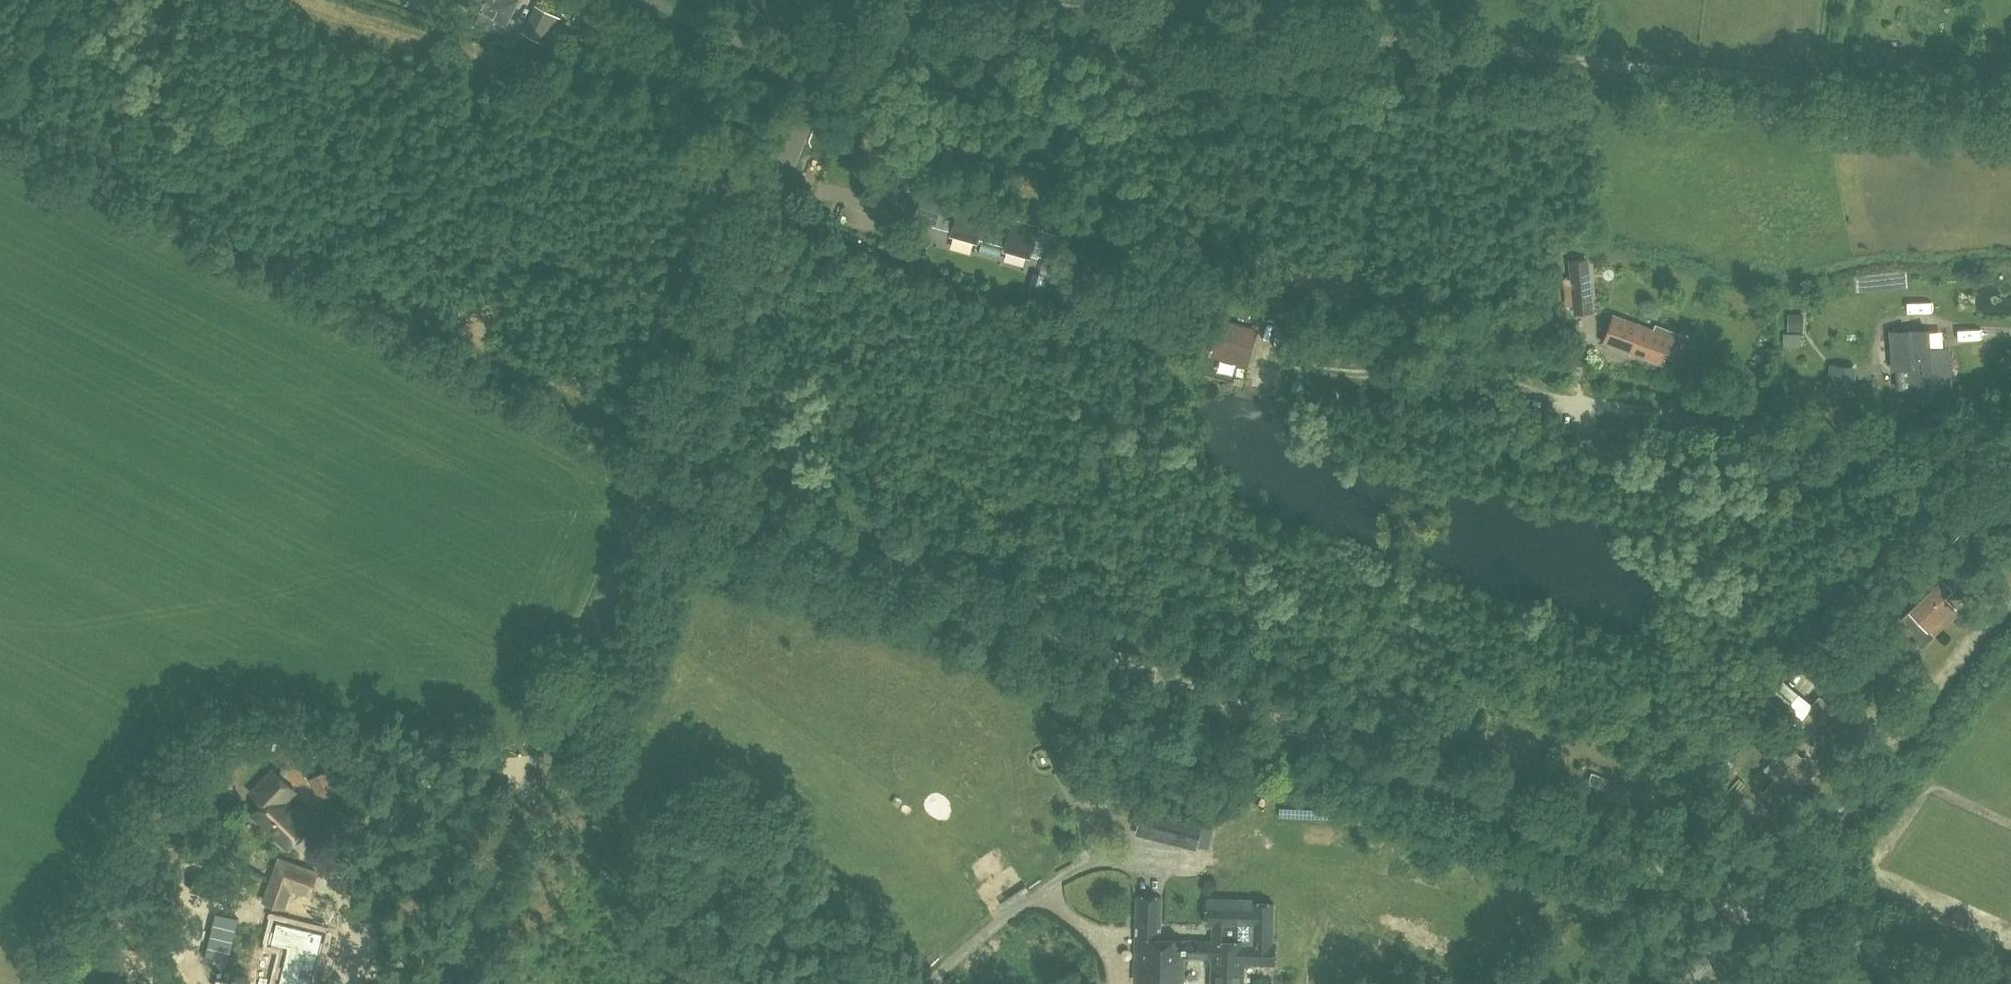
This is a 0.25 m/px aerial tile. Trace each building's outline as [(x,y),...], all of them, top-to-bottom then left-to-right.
[(466,5),(505,24),(517,0),(469,0),(466,5)] [(540,7),(533,21),(554,32),(561,17),(540,7)] [(915,204),(921,205),(917,220),(953,231),(952,235),(979,242),(980,238),(1003,245),(1002,249),(1025,255),(1026,251),(1045,257),(1053,230),(1034,224),(1034,223),(1011,217),(1011,218),(988,211),(961,203),(961,204),(918,192),(915,204)] [(1572,308),(1588,307),(1585,256),(1569,257),(1572,308)] [(1029,286),(1026,298),(1044,303),(1047,291),(1029,286)] [(1665,361),(1668,355),(1672,357),(1682,333),(1658,324),(1656,329),(1616,313),(1604,341),(1652,359),(1653,356),(1665,361)] [(1788,314),(1788,331),(1804,331),(1804,314),(1788,314)] [(1246,363),(1255,330),(1223,321),(1214,354),(1246,363)] [(1947,350),(1939,350),(1930,351),(1929,331),(1893,333),(1895,367),(1912,366),(1914,389),(1932,388),(1932,385),(1949,383),(1947,350)] [(1583,335),(1569,332),(1565,349),(1580,352),(1583,335)] [(1799,334),(1784,333),(1784,344),(1799,345),(1799,334)] [(1857,365),(1830,363),(1828,395),(1855,397),(1857,365)] [(1929,630),(1954,606),(1946,598),(1953,591),(1944,581),(1899,623),(1921,647),(1934,636),(1929,630)] [(1797,716),(1787,729),(1795,735),(1804,723),(1812,729),(1831,706),(1820,697),(1801,720),(1797,716)] [(1817,769),(1787,744),(1767,769),(1797,793),(1817,769)] [(313,825),(306,819),(310,814),(298,802),(294,806),(285,798),(296,787),(275,768),(255,789),(267,800),(251,815),(288,851),(313,825)] [(328,769),(310,779),(321,800),(339,790),(328,769)] [(1585,796),(1576,793),(1571,807),(1580,810),(1585,796)] [(1187,818),(1181,845),(1196,848),(1202,822),(1187,818)] [(279,855),(261,902),(285,910),(293,891),(310,897),(320,869),(279,855)] [(197,872),(191,890),(231,904),(237,886),(197,872)] [(1005,908),(1023,896),(1020,890),(1001,902),(1005,908)] [(1253,903),(1253,910),(1209,908),(1208,925),(1212,925),(1212,940),(1161,938),(1162,897),(1138,896),(1136,959),(1139,960),(1139,980),(1184,982),(1185,957),(1213,958),(1212,983),(1244,983),(1245,964),(1275,965),(1276,943),(1274,943),(1276,904),(1253,903)] [(271,943),(287,947),(281,972),(278,983),(311,983),(311,981),(312,982),(313,980),(312,979),(314,969),(315,970),(316,968),(315,968),(323,933),(277,921),(271,943)]
